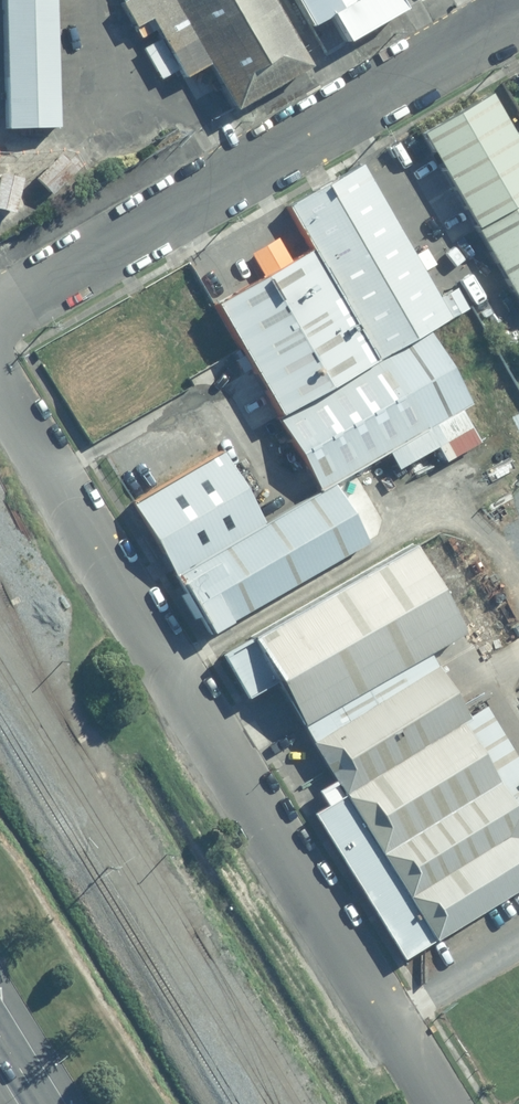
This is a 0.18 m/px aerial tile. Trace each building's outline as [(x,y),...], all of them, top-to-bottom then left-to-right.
[(50,0),(0,0),(0,3),(2,131),(52,130),(50,0)] [(266,0),(161,0),(217,96),(296,51),(266,0)] [(323,21),(360,0),(311,0),(323,21)] [(428,131),(518,297),(518,134),(497,94),(428,131)] [(453,315),(361,163),(288,206),(379,359),(428,330),(453,315)] [(284,415),(379,359),(311,244),(216,301),(284,415)] [(379,359),(284,415),(328,487),(471,402),(428,330),(379,359)] [(142,507),(186,581),(272,530),(227,457),(142,507)] [(186,581),(219,636),(375,544),(342,489),(186,581)] [(256,639),(309,728),(430,656),(473,631),(420,542),(256,639)] [(309,728),(434,937),(518,886),(518,805),(430,656),(309,728)] [(341,798),(331,781),(315,790),(325,807),(313,814),(398,962),(403,959),(431,942),(341,798)]
